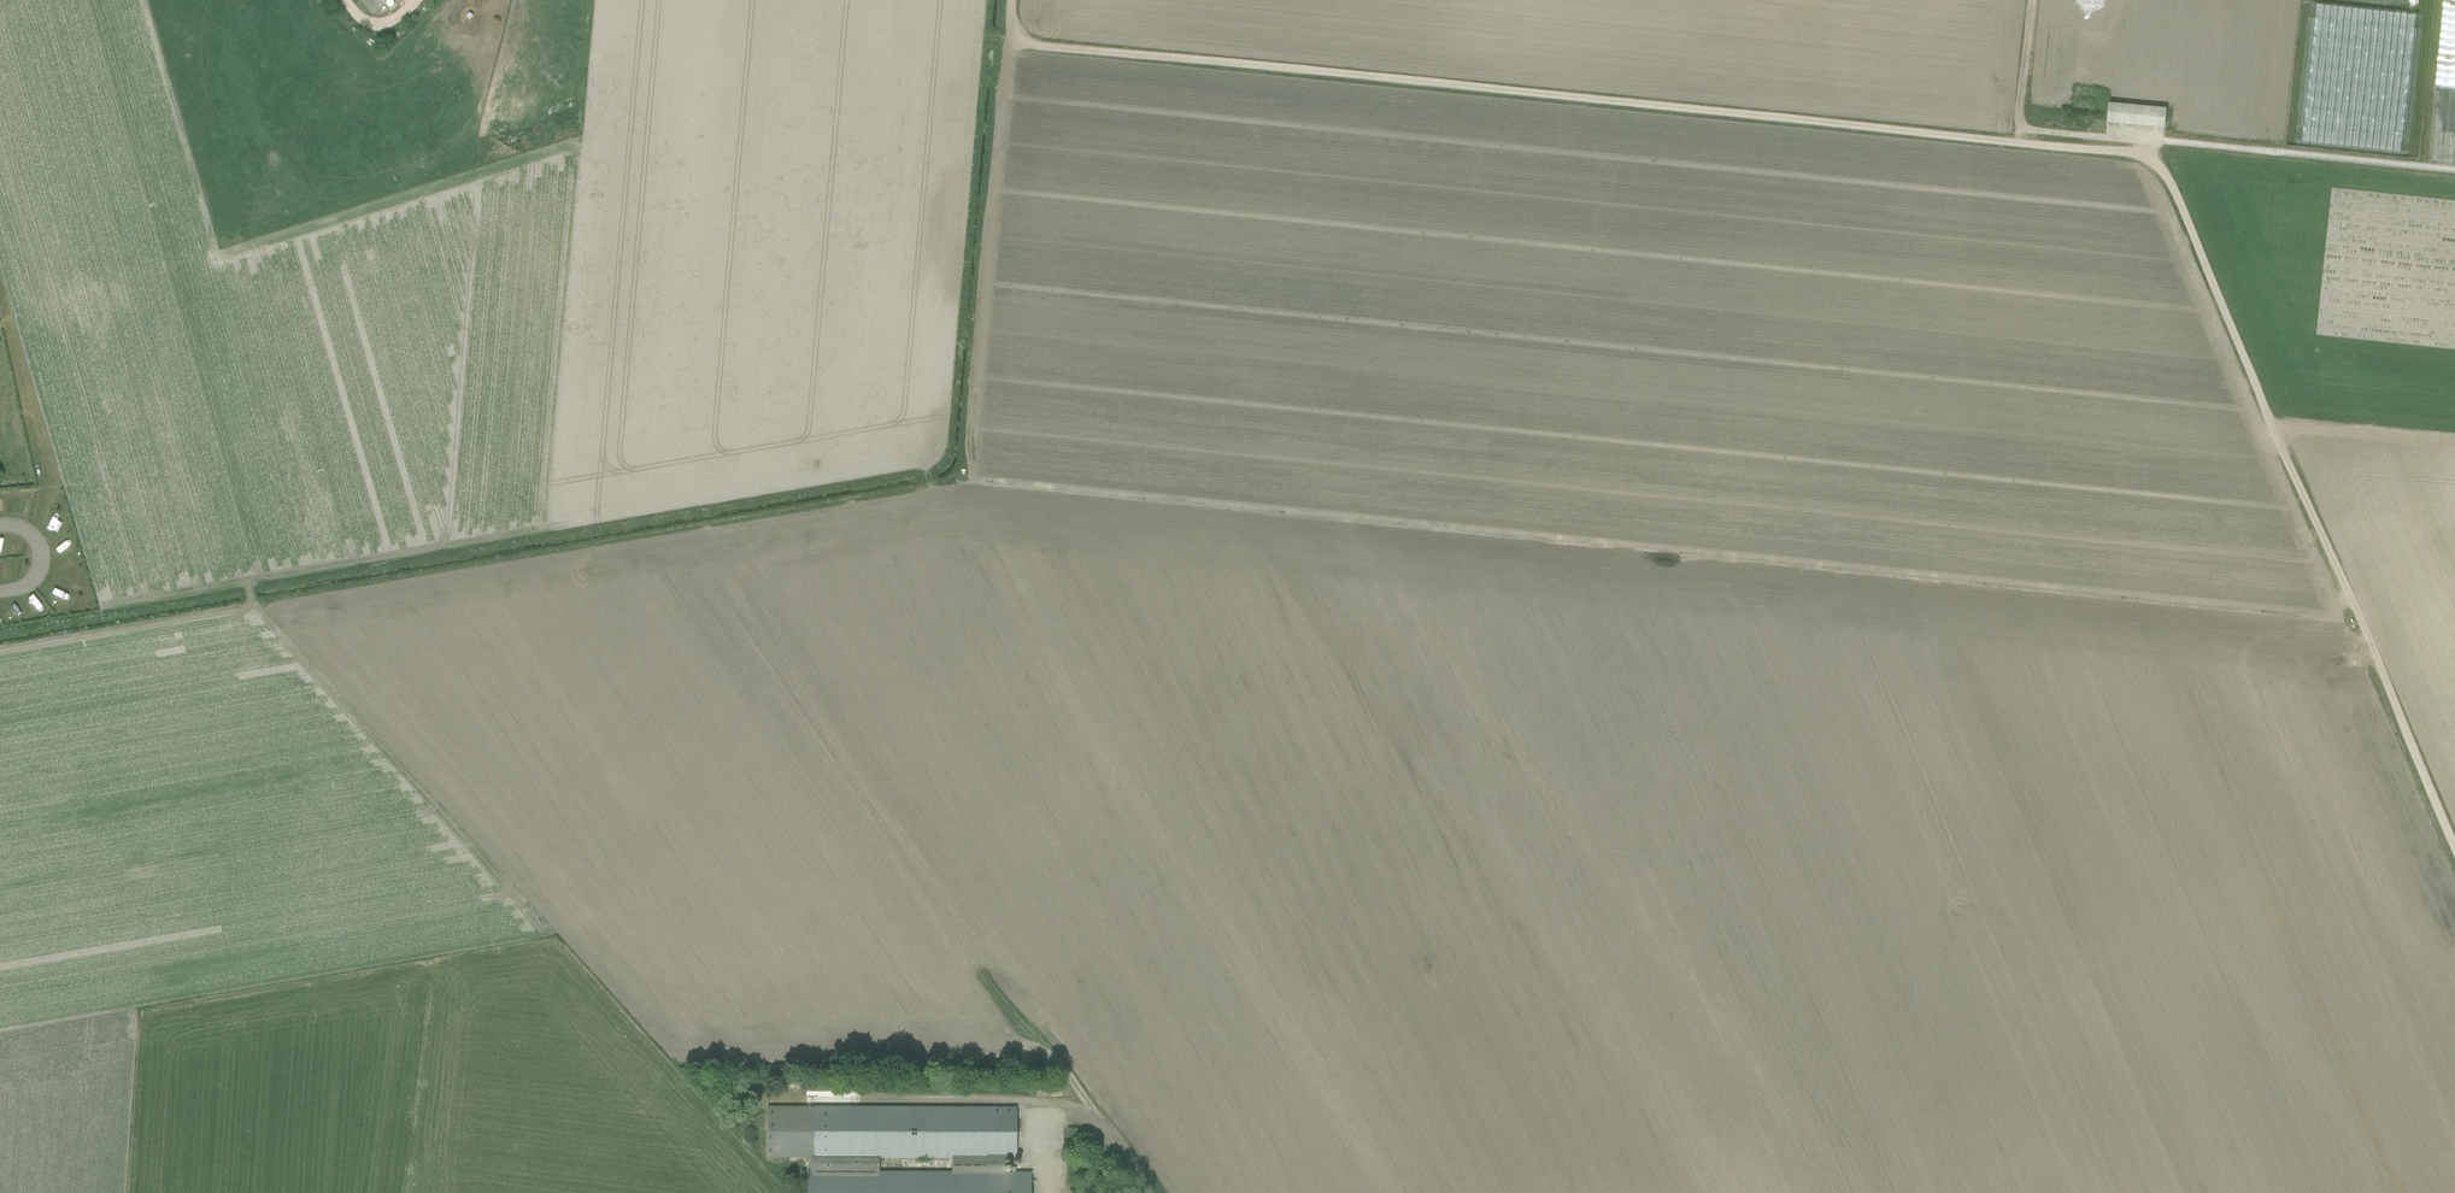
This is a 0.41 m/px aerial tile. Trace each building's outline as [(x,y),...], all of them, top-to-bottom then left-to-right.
[(373,15),(389,0),(359,0),(373,15)] [(2435,86),(2454,88),(2454,0),(2444,0),(2435,86)] [(2166,131),(2168,111),(2109,105),(2107,125),(2166,131)] [(810,1192),(1032,1192),(1032,1171),(1006,1171),(1006,1162),(1018,1162),(1018,1106),(768,1105),(768,1157),(810,1157),(810,1192)]
